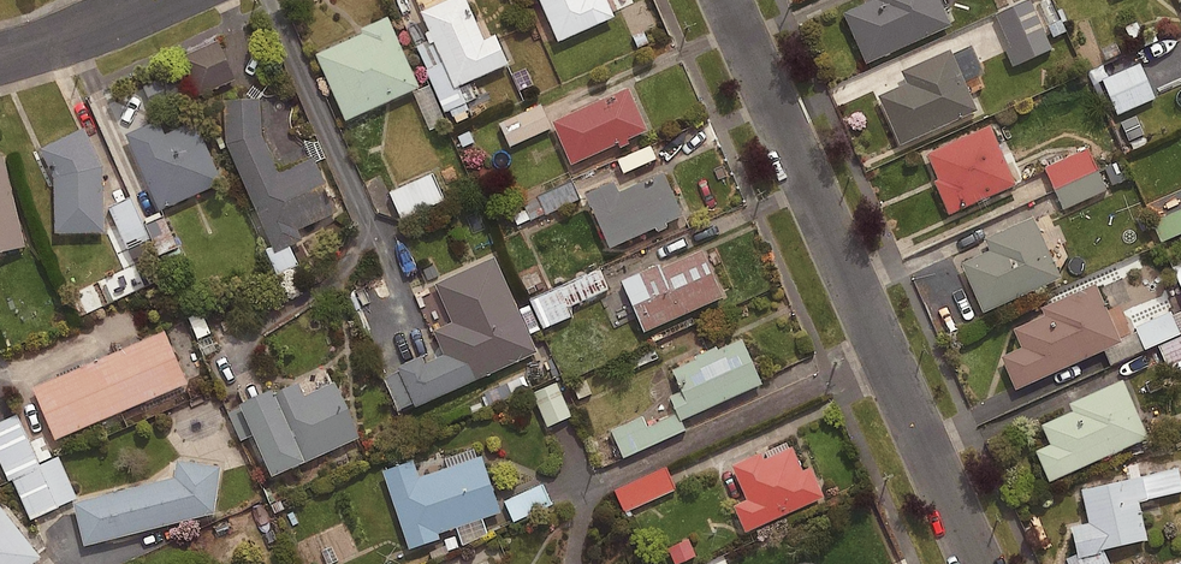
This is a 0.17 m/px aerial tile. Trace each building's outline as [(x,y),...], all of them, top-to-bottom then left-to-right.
[(419,14),(454,91),(508,67),(495,37),(484,42),(465,0),(451,0),(419,14)] [(558,44),(613,19),(605,0),(538,0),(558,44)] [(873,1),(842,15),(865,67),(951,29),(939,0),(873,0),(873,1)] [(1051,52),(1032,3),(996,17),(1014,66),(1051,52)] [(419,90),(387,19),(361,31),(363,35),(314,57),(345,123),(419,90)] [(950,52),(901,74),(906,85),(878,98),(899,147),(977,113),(950,52)] [(1154,100),(1139,66),(1103,81),(1117,116),(1154,100)] [(627,90),(551,124),(571,167),(647,133),(627,90)] [(260,100),(223,102),(225,146),(274,256),(304,243),(300,233),(336,217),(310,160),(278,174),(261,137),(260,100)] [(550,131),(540,108),(499,125),(509,148),(550,131)] [(159,123),(126,137),(159,214),(223,186),(196,123),(164,136),(159,123)] [(989,128),(926,156),(937,182),(933,184),(948,217),(1015,187),(989,128)] [(84,129),(38,151),(52,181),(54,237),(105,235),(103,169),(84,129)] [(1105,192),(1087,152),(1045,170),(1063,210),(1105,192)] [(0,159),(0,255),(24,249),(3,158),(0,159)] [(613,184),(584,198),(608,251),(682,218),(662,175),(618,195),(613,184)] [(441,203),(430,177),(390,194),(401,220),(441,203)] [(147,242),(134,203),(113,210),(125,249),(147,242)] [(1153,225),(1162,244),(1180,235),(1180,213),(1153,225)] [(176,249),(164,220),(146,228),(159,257),(176,249)] [(1032,220),(984,241),(990,253),(960,266),(982,315),(1060,281),(1032,220)] [(723,300),(702,252),(622,288),(643,335),(723,300)] [(494,259),(432,286),(450,325),(432,333),(443,357),(422,366),(420,360),(398,370),(415,409),(537,355),(494,259)] [(1173,269),(1180,288),(1180,266),(1173,269)] [(608,291),(598,271),(532,301),(545,330),(573,317),(569,309),(608,291)] [(1095,286),(1041,310),(1044,318),(1012,332),(1020,350),(1000,359),(1015,393),(1122,345),(1095,286)] [(200,303),(184,309),(198,343),(214,337),(200,303)] [(168,331),(35,388),(58,442),(191,385),(168,331)] [(1157,346),(1170,375),(1180,370),(1180,338),(1180,336),(1157,346)] [(761,386),(741,341),(672,372),(682,394),(670,399),(680,422),(761,386)] [(1124,381),(1068,406),(1072,414),(1041,428),(1049,447),(1035,453),(1049,485),(1150,440),(1124,381)] [(298,385),(239,411),(270,481),(361,441),(335,383),(304,397),(298,385)] [(571,417),(556,385),(532,396),(547,428),(571,417)] [(33,519),(79,499),(61,457),(54,460),(43,436),(32,440),(21,415),(0,424),(0,459),(10,482),(16,479),(33,519)] [(761,456),(731,468),(746,503),(734,508),(745,534),(824,500),(810,468),(802,472),(792,449),(763,462),(761,456)] [(413,463),(382,474),(408,552),(440,542),(438,537),(501,516),(481,458),(418,479),(413,463)] [(178,478),(76,504),(87,547),(217,514),(224,468),(181,461),(178,478)] [(675,492),(665,470),(615,492),(624,514),(675,492)] [(1081,492),(1088,526),(1069,530),(1076,559),(1147,543),(1138,504),(1180,494),(1180,484),(1178,470),(1081,492)] [(541,484),(503,503),(514,525),(552,505),(541,484)] [(45,558),(1,505),(0,506),(0,563),(38,563),(45,558)] [(687,540),(666,549),(673,563),(681,563),(695,558),(687,540)]
